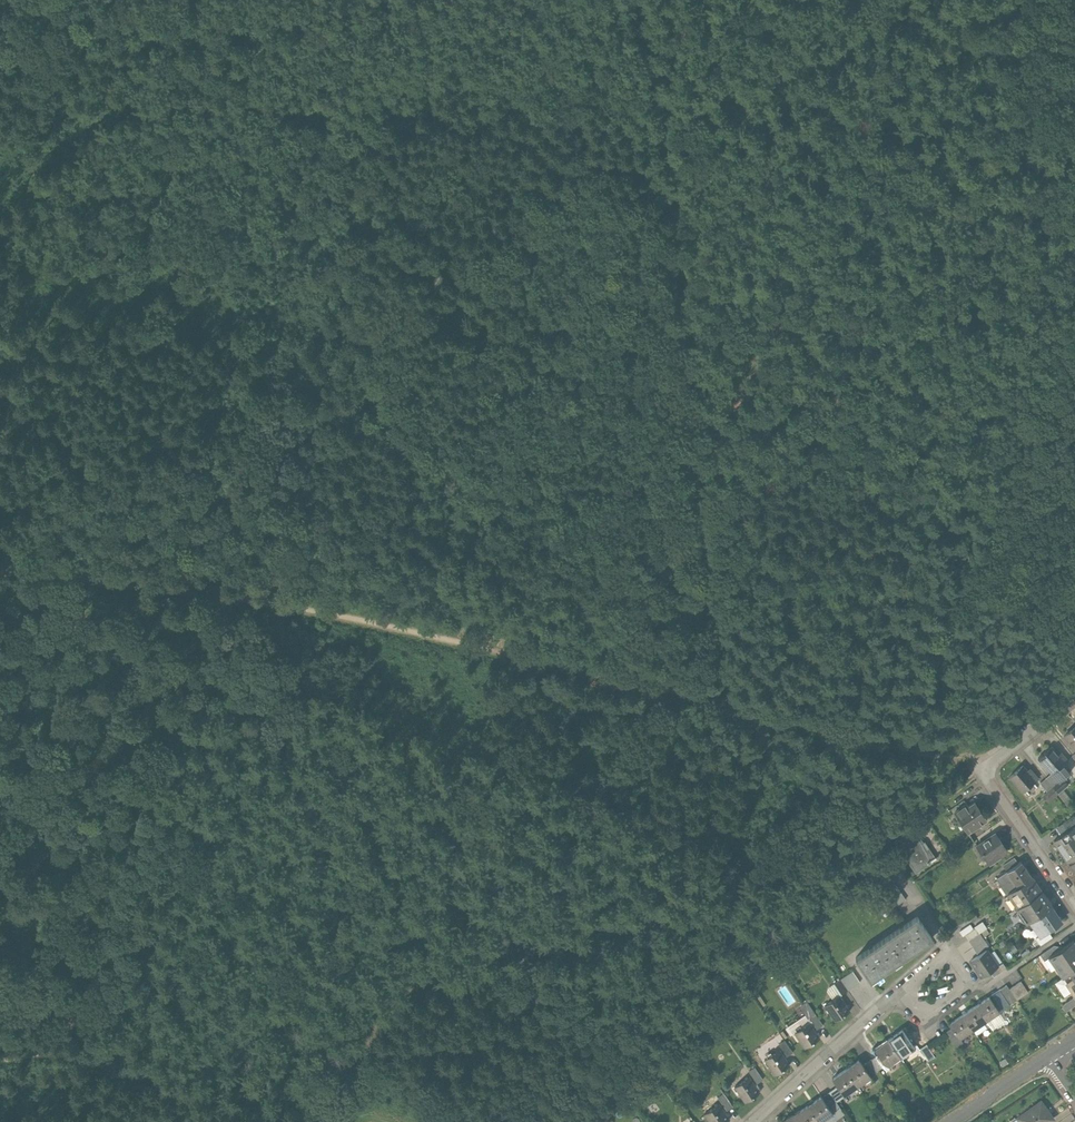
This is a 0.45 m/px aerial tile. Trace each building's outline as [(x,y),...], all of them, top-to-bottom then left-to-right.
[(1064,736),(1074,749),(1074,727),(1064,736)] [(1057,753),(1051,746),(1036,759),(1049,774),(1059,785),(1063,781),(1072,773),(1066,766),(1070,762),(1060,751),(1057,753)] [(1024,795),(1039,783),(1041,781),(1031,769),(1029,772),(1023,765),(1009,777),(1010,779),(1024,795)] [(1049,774),(1044,778),(1053,789),(1059,785),(1049,774)] [(1053,789),(1044,778),(1041,781),(1039,783),(1048,794),(1053,789)] [(1059,785),(1053,789),(1059,795),(1069,787),(1063,781),(1059,785)] [(1053,789),(1048,794),(1042,799),(1047,805),(1057,797),(1059,795),(1053,789)] [(969,837),(988,824),(978,809),(971,814),(970,812),(957,821),(969,837)] [(1073,817),(1057,828),(1062,836),(1074,827),(1074,826),(1074,819),(1073,817)] [(903,829),(907,834),(915,829),(920,825),(916,820),(903,829)] [(1068,863),(1074,858),(1074,829),(1074,827),(1062,836),(1061,836),(1063,839),(1055,845),(1068,863)] [(892,845),(914,875),(937,859),(915,829),(907,834),(892,845)] [(977,848),(989,867),(1008,855),(995,836),(977,848)] [(1004,869),(1006,873),(1019,865),(1016,861),(1004,869)] [(1006,873),(996,880),(1005,894),(1006,893),(1031,876),(1022,862),(1019,865),(1006,873)] [(1018,908),(1043,892),(1031,876),(1006,893),(1017,909),(1018,908)] [(1053,907),(1043,892),(1018,908),(1028,924),(1032,921),(1053,907)] [(1062,921),(1053,907),(1032,921),(1041,935),(1062,921)] [(916,917),(885,938),(902,962),(932,941),(916,917)] [(975,927),(976,929),(981,937),(989,932),(983,922),(975,927)] [(965,937),(977,957),(987,951),(989,949),(981,937),(976,929),(975,930),(972,924),(959,932),(963,938),(965,937)] [(885,938),(855,959),(871,983),(902,962),(885,938)] [(1046,963),(1052,959),(1066,949),(1062,941),(1041,955),(1042,957),(1046,963)] [(1074,971),(1074,943),(1066,949),(1052,959),(1065,978),(1071,974),(1074,971)] [(977,957),(969,963),(980,979),(990,973),(998,967),(987,951),(977,957)] [(1002,964),(998,967),(990,973),(994,977),(1006,969),(1002,964)] [(842,980),(850,991),(862,982),(855,971),(842,980)] [(1066,985),(1069,983),(1065,978),(1056,984),(1065,997),(1071,992),(1066,985)] [(1066,985),(1071,992),(1074,998),(1074,997),(1074,979),(1069,983),(1066,985)] [(850,991),(842,980),(834,986),(842,997),(850,991)] [(1027,989),(1021,981),(1009,990),(1015,998),(1027,989)] [(841,997),(842,997),(834,986),(827,991),(835,1002),(841,997)] [(1006,987),(1000,992),(1008,1003),(1015,998),(1009,990),(1006,987)] [(999,990),(991,996),(1000,1009),(1008,1003),(1000,992),(999,990)] [(851,1011),(841,997),(835,1002),(825,1008),(836,1022),(851,1011)] [(1001,1013),(990,997),(977,1006),(988,1022),(1001,1013)] [(1074,998),(1063,1006),(1067,1013),(1074,1008),(1074,998)] [(800,1008),(809,1021),(816,1016),(807,1003),(800,1008)] [(975,1031),(988,1022),(977,1006),(963,1015),(975,1031)] [(975,1031),(963,1015),(949,1025),(952,1030),(960,1041),(975,1031)] [(816,1016),(809,1021),(811,1024),(810,1025),(816,1033),(823,1027),(816,1016)] [(809,1024),(795,1035),(805,1049),(820,1038),(816,1033),(810,1025),(809,1024)] [(960,1041),(952,1030),(946,1034),(956,1048),(962,1044),(960,1041)] [(902,1033),(889,1042),(901,1059),(914,1050),(902,1033)] [(889,1042),(876,1051),(886,1066),(888,1068),(901,1059),(889,1042)] [(781,1051),(787,1059),(793,1055),(784,1043),(780,1046),(782,1050),(781,1051)] [(780,1049),(766,1060),(777,1075),(791,1064),(787,1059),(781,1051),(780,1049)] [(876,1051),(868,1056),(878,1071),(886,1066),(876,1051)] [(868,1056),(859,1062),(870,1077),(878,1071),(868,1056)] [(859,1062),(847,1071),(859,1088),(871,1079),(870,1077),(859,1062)] [(751,1077),(750,1078),(756,1086),(763,1081),(754,1068),(748,1073),(751,1077)] [(837,1086),(846,1098),(859,1088),(847,1071),(833,1081),(837,1086)] [(749,1077),(734,1089),(744,1102),(759,1091),(756,1086),(750,1078),(749,1077)] [(837,1086),(829,1092),(838,1104),(846,1098),(837,1086)] [(829,1092),(820,1098),(835,1121),(845,1115),(838,1104),(829,1092)] [(719,1105),(725,1112),(732,1107),(723,1095),(718,1099),(721,1104),(719,1105)] [(808,1106),(818,1121),(835,1121),(820,1098),(808,1106)] [(1042,1099),(1011,1120),(1013,1121),(1049,1121),(1055,1118),(1042,1099)] [(704,1115),(709,1121),(724,1121),(729,1118),(725,1112),(719,1105),(719,1104),(704,1115)] [(795,1115),(800,1121),(818,1121),(808,1106),(795,1115)]
